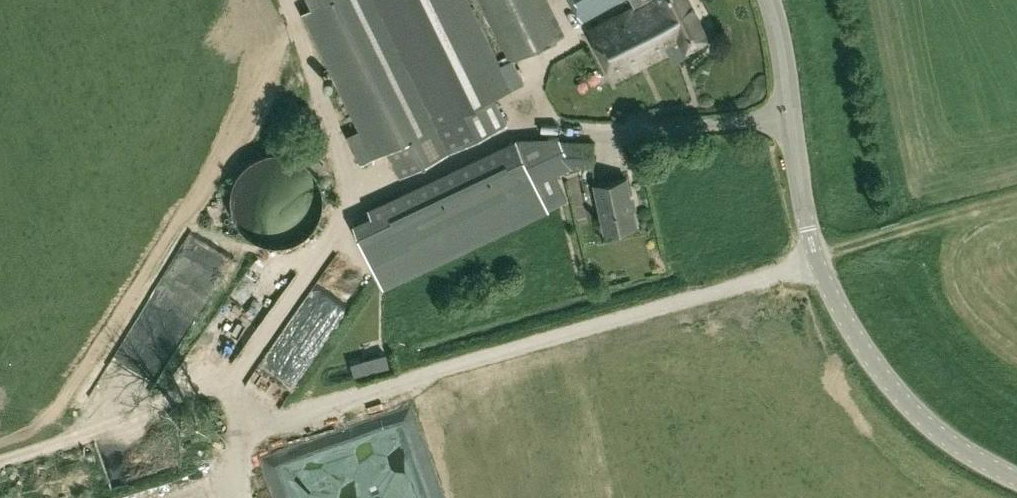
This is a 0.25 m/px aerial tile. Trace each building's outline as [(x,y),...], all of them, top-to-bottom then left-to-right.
[(496,97),(513,88),(470,0),(310,0),(313,6),(302,11),(374,157),(387,150),(400,176),(509,123),(496,97)] [(511,61),(566,34),(549,0),(481,0),(511,61)] [(587,21),(625,0),(576,0),(587,21)] [(633,3),(623,9),(625,12),(591,30),(618,81),(671,53),(674,60),(690,51),(689,49),(710,38),(690,0),(631,0),(633,3)] [(354,222),(384,284),(550,208),(538,183),(521,146),(518,138),(369,207),(372,214),(354,222)] [(539,147),(535,139),(521,146),(538,183),(550,208),(567,200),(556,175),(552,176),(539,147)] [(553,140),(539,147),(552,176),(556,175),(567,170),(565,166),(553,140)] [(553,140),(565,166),(595,168),(597,143),(553,140)] [(240,244),(309,234),(306,217),(318,215),(314,189),(313,189),(306,146),(226,159),(240,244)] [(638,225),(628,178),(596,185),(606,232),(638,225)] [(207,272),(212,262),(182,248),(177,258),(207,272)]
